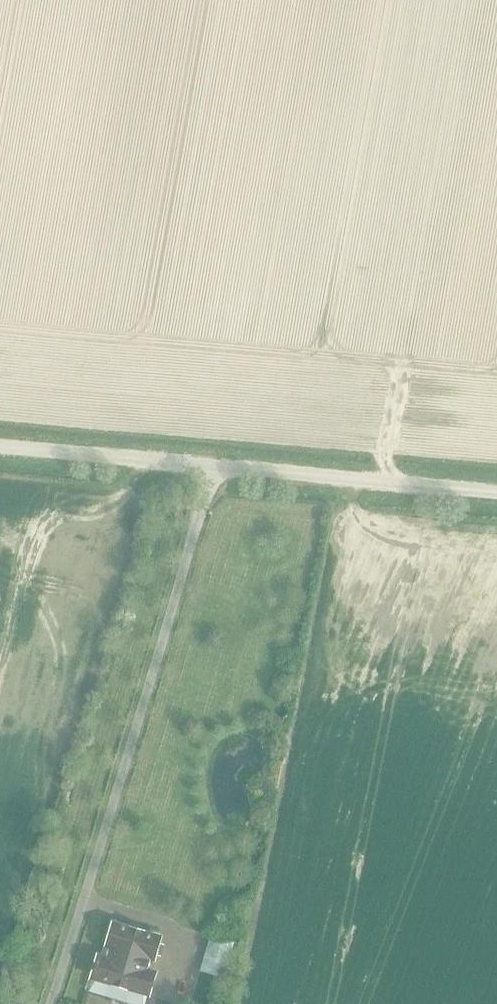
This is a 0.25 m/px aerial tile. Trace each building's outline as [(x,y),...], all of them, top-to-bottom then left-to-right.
[(154,964),(157,966),(165,941),(114,925),(107,948),(113,950),(110,959),(101,956),(93,982),(153,1001),(161,975),(151,972),(154,964)]
